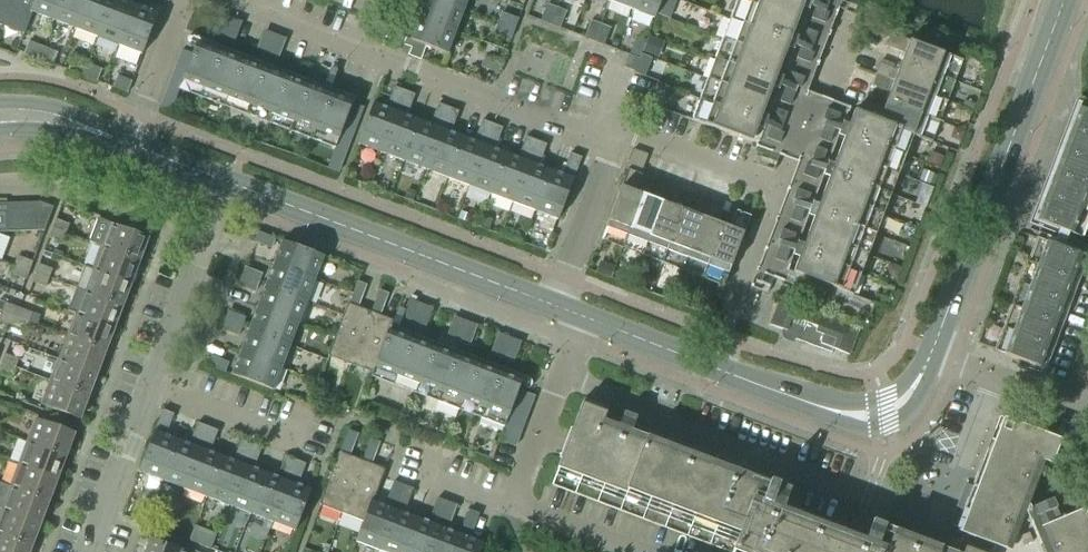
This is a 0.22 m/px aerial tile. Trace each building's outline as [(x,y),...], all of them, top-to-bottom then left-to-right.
[(10,0),(0,0),(0,24),(1,25),(10,0)] [(35,0),(10,0),(1,25),(24,34),(32,13),(31,12),(35,0)] [(60,0),(35,0),(31,12),(32,13),(53,21),(60,0)] [(85,0),(60,0),(53,21),(75,29),(85,0)] [(111,0),(85,0),(75,29),(97,37),(111,0)] [(134,5),(122,0),(111,0),(97,37),(119,46),(134,5)] [(463,10),(437,0),(420,0),(414,15),(455,31),(463,10)] [(467,0),(437,0),(463,10),(467,0)] [(634,0),(609,0),(609,1),(631,9),(634,0)] [(661,0),(634,0),(631,9),(654,18),(661,0)] [(798,0),(737,0),(691,121),(745,141),(798,0)] [(830,0),(818,0),(816,4),(827,8),(830,0)] [(142,54),(157,13),(134,5),(119,46),(142,54)] [(550,25),(556,9),(546,5),(540,21),(550,25)] [(559,29),(566,12),(556,9),(550,25),(559,29)] [(824,25),(828,14),(814,9),(810,19),(824,25)] [(515,29),(518,19),(502,13),(498,22),(515,29)] [(446,54),(455,31),(414,15),(405,39),(446,54)] [(235,39),(241,22),(231,19),(225,35),(235,39)] [(511,38),(515,29),(498,22),(494,32),(511,38)] [(594,42),(600,25),(590,22),(584,38),(594,42)] [(603,45),(609,29),(600,25),(594,42),(603,45)] [(812,48),(817,34),(806,30),(801,44),(812,48)] [(956,59),(890,34),(885,46),(904,53),(901,62),(948,80),(956,59)] [(279,56),(286,39),(275,35),(269,52),(279,56)] [(639,59),(645,42),(635,39),(629,55),(639,59)] [(38,59),(42,48),(28,42),(23,54),(38,59)] [(362,107),(195,44),(192,54),(182,50),(161,106),(171,109),(180,85),(336,144),(327,168),(338,172),(362,107)] [(53,65),(57,53),(42,48),(38,59),(53,65)] [(809,64),(813,54),(799,49),(795,59),(809,64)] [(498,74),(501,64),(485,57),(481,67),(498,74)] [(82,76),(86,65),(72,59),(67,70),(82,76)] [(941,100),(948,80),(901,62),(898,70),(879,63),(875,75),(941,100)] [(97,82),(101,70),(86,65),(82,76),(97,82)] [(800,89),(804,79),(790,73),(786,84),(800,89)] [(933,120),(941,100),(875,75),(870,86),(889,93),(886,102),(933,120)] [(127,93),(131,82),(116,76),(112,87),(127,93)] [(659,108),(667,87),(657,83),(649,105),(659,108)] [(381,153),(404,91),(394,87),(386,108),(373,103),(358,144),(381,153)] [(790,107),(795,93),(784,89),(779,103),(790,107)] [(403,161),(418,120),(406,116),(414,95),(404,91),(381,153),(403,161)] [(925,141),(933,120),(886,102),(883,110),(864,103),(860,114),(913,134),(912,136),(925,141)] [(425,170),(448,107),(438,104),(430,125),(418,120),(403,161),(425,170)] [(447,178),(462,137),(450,132),(458,111),(448,107),(425,170),(447,178)] [(1087,208),(1087,112),(1079,109),(1036,221),(1077,236),(1087,208)] [(782,128),(787,114),(776,110),(771,124),(782,128)] [(836,125),(840,115),(826,110),(822,121),(836,125)] [(852,296),(912,136),(913,134),(860,114),(799,276),(852,296)] [(468,186),(492,124),(482,120),(474,141),(462,137),(447,178),(468,186)] [(491,195),(506,153),(494,149),(502,128),(492,124),(468,186),(491,195)] [(829,144),(834,131),(823,127),(818,140),(829,144)] [(779,144),(783,134),(769,129),(765,139),(779,144)] [(512,203),(536,141),(526,137),(518,158),(506,153),(491,195),(512,203)] [(534,211),(550,170),(538,165),(546,144),(536,141),(512,203),(534,211)] [(821,165),(826,152),(816,148),(810,162),(821,165)] [(557,220),(581,158),(570,153),(562,174),(550,170),(534,211),(557,220)] [(815,181),(819,171),(805,166),(801,176),(815,181)] [(625,242),(642,195),(634,192),(640,175),(627,170),(603,234),(625,242)] [(644,250),(668,186),(657,182),(651,198),(642,195),(625,242),(644,250)] [(664,257),(682,210),(674,207),(680,190),(668,186),(644,250),(664,257)] [(806,206),(810,195),(796,190),(792,201),(806,206)] [(685,265),(708,201),(697,197),(691,213),(682,210),(664,257),(685,265)] [(704,272),(722,225),(714,222),(720,205),(708,201),(685,265),(704,272)] [(19,232),(18,203),(5,204),(6,232),(19,232)] [(32,231),(31,203),(18,203),(19,232),(32,231)] [(44,231),(53,207),(40,203),(31,203),(32,231),(44,231)] [(799,224),(804,211),(794,207),(789,220),(799,224)] [(725,280),(750,217),(737,212),(730,228),(722,225),(704,272),(725,280)] [(65,233),(69,225),(55,220),(52,228),(65,233)] [(138,261),(147,238),(110,224),(101,247),(138,261)] [(62,242),(65,233),(52,228),(49,237),(62,242)] [(1082,256),(1087,258),(1087,256),(1087,247),(1058,235),(1058,236),(1055,245),(1045,242),(1047,236),(1027,228),(1025,234),(1041,240),(999,352),(1040,368),(1082,256)] [(791,245),(795,235),(781,230),(777,241),(791,245)] [(271,248),(274,238),(258,232),(254,242),(271,248)] [(314,280),(323,257),(281,241),(273,264),(314,280)] [(130,284),(138,261),(101,247),(93,269),(130,284)] [(784,264),(789,251),(779,247),(774,260),(784,264)] [(29,271),(32,262),(19,257),(15,266),(29,271)] [(48,278),(52,270),(38,264),(35,273),(48,278)] [(306,302),(314,280),(273,264),(264,286),(306,302)] [(25,280),(29,271),(15,266),(12,275),(25,280)] [(121,306),(130,284),(93,269),(84,266),(76,289),(84,292),(121,306)] [(257,283),(261,273),(244,267),(241,277),(257,283)] [(45,287),(48,278),(35,273),(32,282),(45,287)] [(254,293),(257,283),(241,277),(237,287),(254,293)] [(768,294),(771,285),(753,279),(750,287),(768,294)] [(359,298),(365,285),(356,282),(351,295),(354,296),(359,298)] [(306,302),(264,286),(256,308),(298,324),(306,302)] [(382,306),(387,293),(379,290),(374,303),(382,306)] [(113,329),(121,306),(84,292),(76,315),(113,329)] [(412,320),(418,304),(408,300),(409,299),(408,299),(401,316),(412,320)] [(859,329),(779,299),(769,325),(786,332),(789,337),(819,349),(824,336),(835,340),(831,349),(849,355),(859,329)] [(15,317),(18,308),(5,303),(2,312),(15,317)] [(521,382),(389,332),(393,322),(347,304),(327,356),(505,423),(499,441),(515,447),(534,396),(518,390),(521,382)] [(28,322),(31,313),(18,308),(15,317),(28,322)] [(289,346),(298,324),(256,308),(248,330),(289,346)] [(241,327),(244,317),(228,311),(224,321),(241,327)] [(15,317),(2,312),(0,317),(0,322),(11,326),(15,317)] [(104,351),(113,329),(76,315),(67,337),(104,351)] [(25,331),(28,322),(15,317),(11,326),(25,331)] [(237,337),(241,327),(224,321),(220,331),(237,337)] [(471,342),(477,326),(467,322),(461,338),(471,342)] [(281,368),(289,346),(248,330),(240,352),(281,368)] [(96,374),(104,351),(67,337),(59,359),(96,374)] [(514,359),(521,342),(511,339),(505,355),(514,359)] [(272,391),(281,368),(240,352),(231,375),(272,391)] [(14,368),(18,359),(4,354),(1,363),(14,368)] [(224,372),(228,363),(211,356),(207,366),(224,372)] [(87,396),(96,374),(59,359),(50,382),(87,396)] [(14,368),(1,363),(0,366),(0,373),(11,377),(14,368)] [(79,419),(87,396),(50,382),(41,405),(79,419)] [(790,490),(769,482),(768,485),(759,481),(762,474),(633,425),(636,418),(623,413),(621,420),(605,414),(606,412),(599,410),(600,406),(584,400),(573,429),(570,428),(569,432),(559,457),(561,458),(551,485),(728,551),(836,551),(844,532),(846,527),(784,504),(790,490)] [(162,481),(177,440),(165,435),(173,414),(162,410),(138,472),(162,481)] [(1083,511),(1058,521),(1050,503),(1030,511),(1029,507),(1028,505),(1036,483),(1030,481),(1038,460),(1044,462),(1052,465),(1061,441),(1007,420),(999,417),(998,421),(957,529),(1007,548),(1018,540),(1020,539),(1023,547),(1032,543),(1028,534),(1023,536),(1022,532),(1035,526),(1035,525),(1036,525),(1038,530),(1045,545),(1048,551),(1087,551),(1087,508),(1083,511)] [(65,456),(73,433),(36,419),(27,442),(65,456)] [(184,489),(207,427),(197,423),(189,444),(177,440),(162,481),(184,489)] [(206,497),(221,456),(209,452),(217,431),(207,427),(184,489),(206,497)] [(352,447),(357,434),(349,431),(344,443),(352,447)] [(374,455),(379,442),(370,439),(365,452),(374,455)] [(228,506),(251,444),(241,440),(233,461),(221,456),(206,497),(228,506)] [(56,479),(65,456),(27,442),(19,465),(56,479)] [(249,514),(265,473),(253,468),(261,447),(251,444),(228,506),(249,514)] [(342,513),(361,462),(338,453),(319,504),(342,513)] [(271,522),(295,460),(285,456),(277,477),(265,473),(249,514),(271,522)] [(295,531),(310,490),(297,485),(305,464),(295,460),(271,522),(295,531)] [(373,501),(382,478),(385,470),(361,462),(342,513),(363,521),(364,521),(371,501),(373,501)] [(48,502),(56,479),(19,465),(10,487),(48,502)] [(397,502),(403,485),(393,482),(387,498),(397,502)] [(48,502),(10,487),(10,488),(2,485),(0,490),(0,509),(39,524),(48,502)] [(406,506),(413,489),(403,485),(397,502),(406,506)] [(440,519),(447,502),(437,498),(431,515),(440,519)] [(378,551),(394,509),(373,501),(371,501),(364,521),(363,521),(355,542),(378,551)] [(450,522),(456,506),(447,502),(440,519),(450,522)] [(39,524),(0,509),(0,510),(2,510),(0,515),(0,535),(31,547),(39,524)] [(415,518),(394,509),(378,551),(382,551),(402,551),(415,518)] [(472,531),(479,514),(469,510),(462,527),(472,531)] [(438,526),(415,518),(402,551),(428,551),(438,526)] [(952,551),(917,538),(914,546),(911,544),(910,546),(906,545),(907,543),(892,537),(888,549),(878,545),(885,526),(872,521),(867,535),(866,540),(855,537),(844,532),(836,551),(955,551),(952,551)] [(460,534),(438,526),(428,551),(453,551),(460,534)] [(483,543),(460,534),(453,551),(479,551),(483,543)] [(0,535),(0,551),(29,551),(31,547),(0,535)] [(150,539),(145,551),(184,551),(150,539)]
